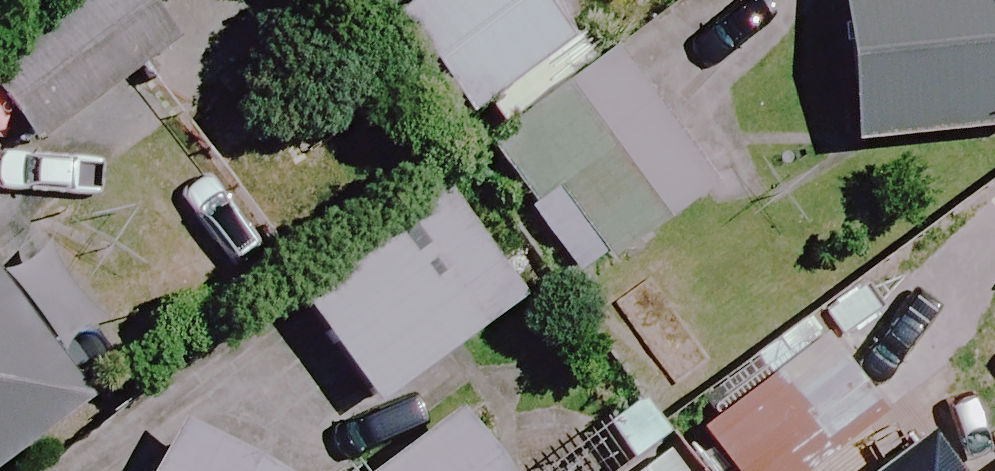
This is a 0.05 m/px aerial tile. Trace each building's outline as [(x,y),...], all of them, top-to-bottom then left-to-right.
[(138,0),(94,0),(0,67),(0,103),(33,150),(174,50),(138,0)] [(533,0),(433,0),(396,26),(465,121),(567,47),(533,0)] [(853,158),(994,135),(994,0),(828,0),(853,158)] [(702,196),(599,60),(481,151),(585,286),(702,196)] [(521,305),(436,188),(288,296),(373,413),(521,305)] [(0,306),(0,470),(79,410),(0,306)] [(838,324),(674,452),(689,470),(816,470),(901,405),(838,324)] [(458,404),(362,470),(513,470),(458,404)] [(182,411),(148,470),(326,470),(182,411)]
